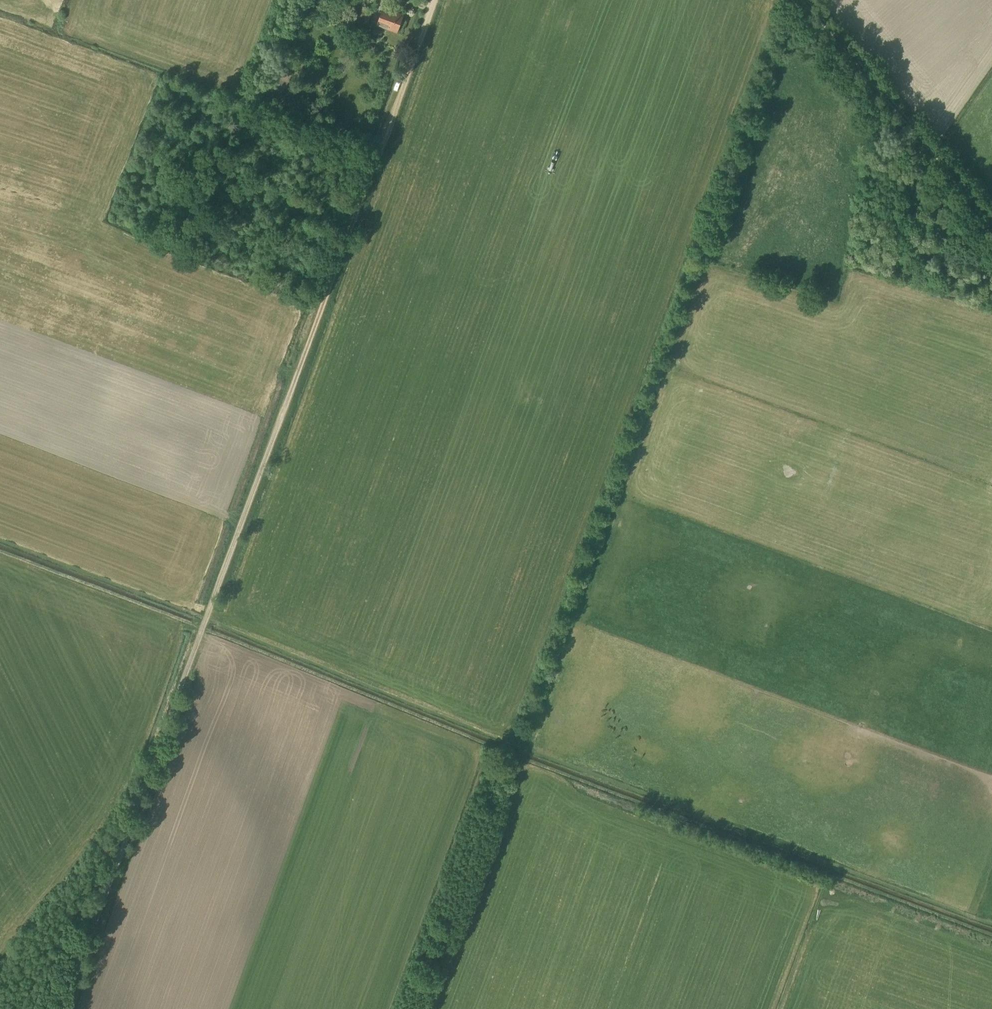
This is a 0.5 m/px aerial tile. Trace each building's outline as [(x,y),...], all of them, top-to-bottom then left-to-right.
[(397,32),(403,16),(394,12),(395,11),(384,7),(377,25),(397,32)] [(351,36),(356,22),(344,18),(338,32),(351,36)]
